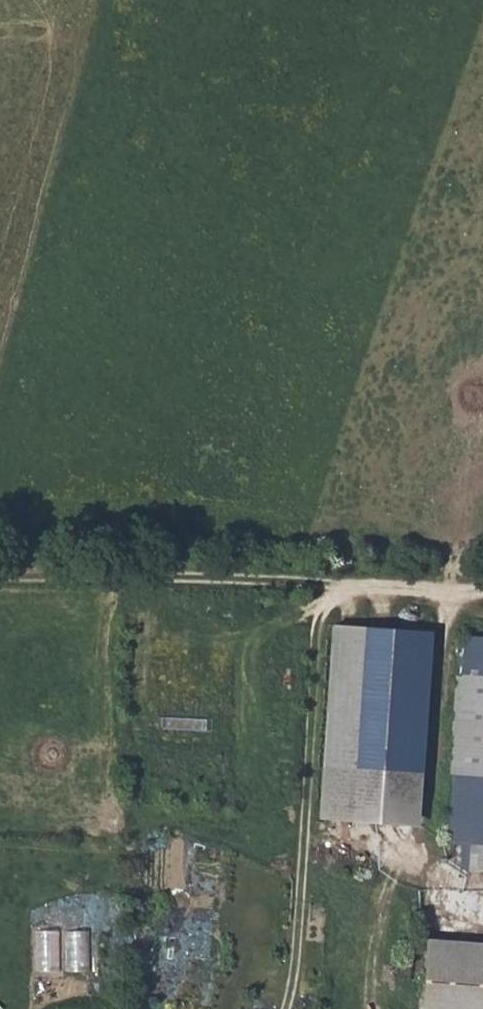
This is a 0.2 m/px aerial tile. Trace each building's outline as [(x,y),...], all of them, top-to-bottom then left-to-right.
[(427,636),(331,631),(321,822),(417,827),(427,636)] [(469,639),(466,683),(482,684),(482,640),(469,639)] [(466,683),(458,852),(475,851),(474,878),(482,878),(482,684),(466,683)] [(444,943),(440,1008),(482,1008),(482,945),(444,943)]
